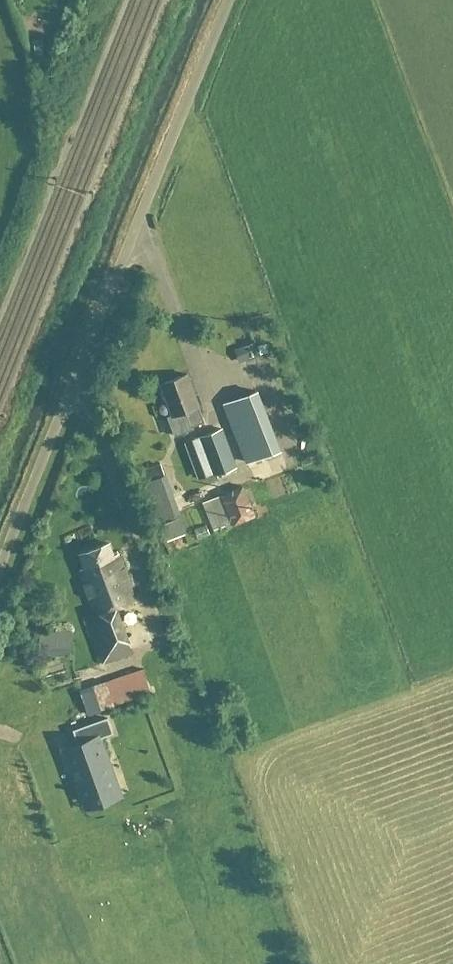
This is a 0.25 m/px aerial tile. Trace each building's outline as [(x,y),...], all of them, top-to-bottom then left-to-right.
[(22,27),(26,48),(39,45),(35,24),(22,27)] [(48,60),(47,50),(37,52),(38,61),(48,60)] [(251,344),(242,348),(247,359),(256,355),(251,344)] [(171,415),(165,417),(173,436),(203,425),(197,407),(198,407),(186,375),(160,385),(171,415)] [(258,392),(223,405),(245,463),(280,450),(258,392)] [(189,442),(196,460),(171,468),(177,483),(202,474),(197,460),(205,456),(212,475),(235,466),(221,430),(189,442)] [(274,458),(246,465),(249,479),(278,472),(274,458)] [(179,514),(166,475),(141,484),(154,523),(179,514)] [(220,497),(201,505),(213,534),(254,517),(242,487),(219,495),(220,497)] [(109,544),(78,555),(83,569),(79,570),(95,615),(86,618),(102,664),(131,653),(115,610),(135,603),(118,555),(114,556),(109,544)] [(70,633),(38,635),(40,658),(73,655),(70,633)] [(87,715),(97,711),(150,694),(142,670),(79,691),(87,715)] [(110,771),(99,738),(111,734),(106,719),(73,731),(77,744),(63,750),(82,803),(108,793),(117,790),(110,771)]
